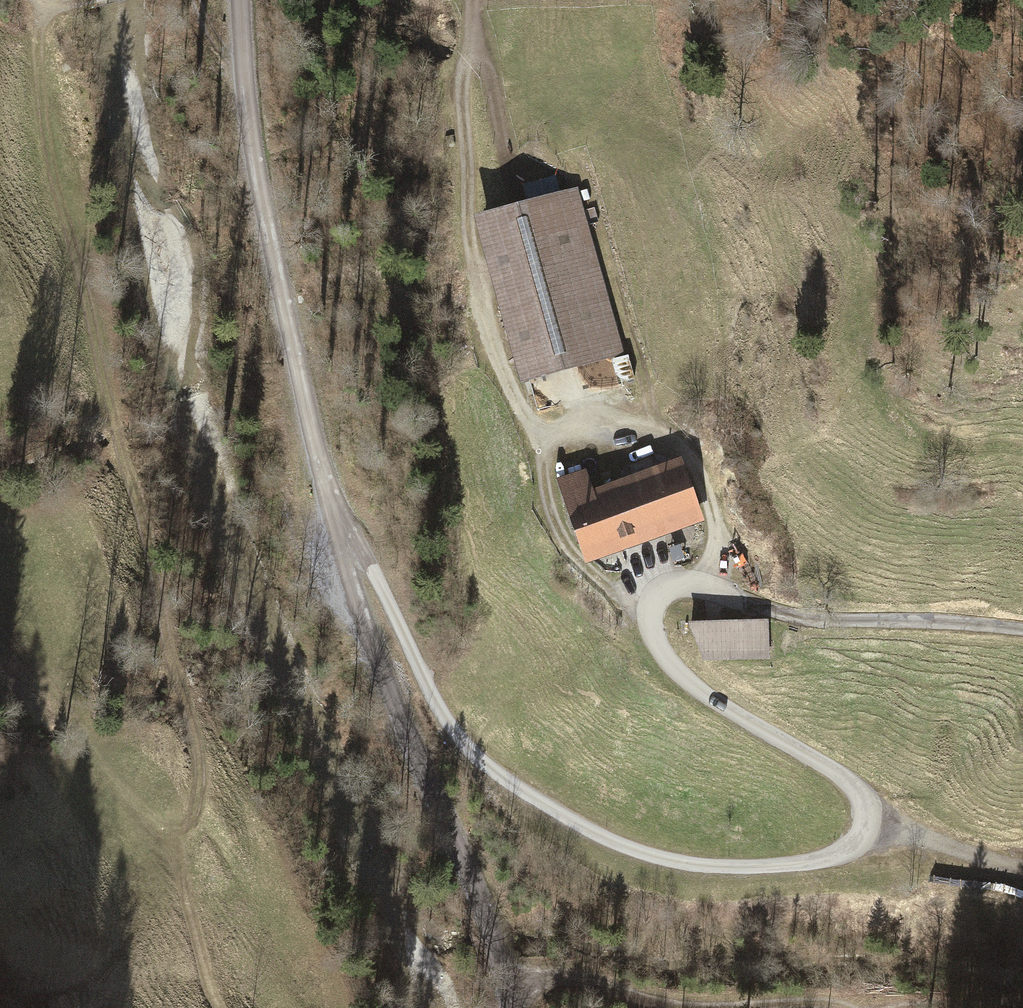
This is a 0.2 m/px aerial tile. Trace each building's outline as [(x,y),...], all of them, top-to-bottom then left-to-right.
[(520,384),(622,356),(578,190),(521,205),(475,217),(520,384)] [(598,500),(590,476),(564,485),(573,509),(569,510),(589,566),(708,522),(688,467),(598,500)] [(766,625),(683,628),(699,666),(767,664),(766,625)] [(697,814),(685,818),(688,827),(701,822),(697,814)] [(699,841),(688,840),(688,848),(699,848),(699,841)]
